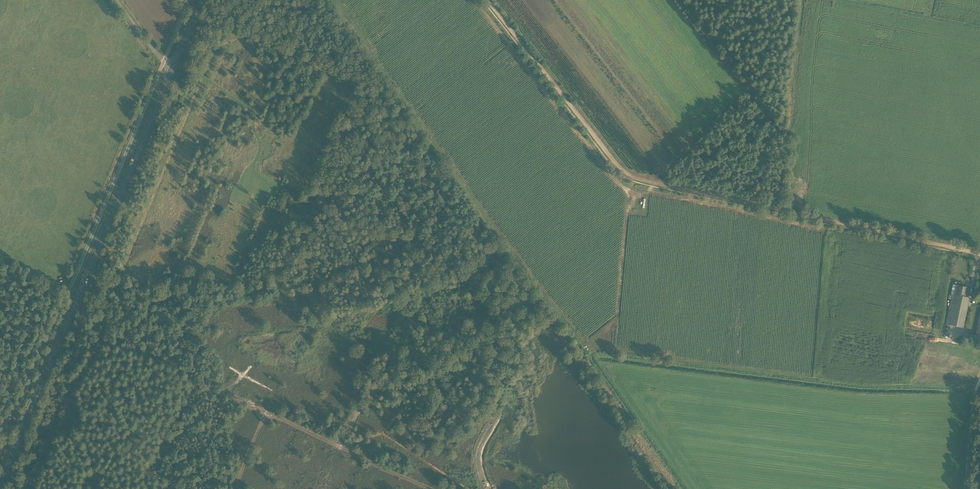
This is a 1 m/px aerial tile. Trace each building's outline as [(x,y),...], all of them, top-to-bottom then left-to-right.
[(962,328),(968,303),(969,298),(968,298),(970,288),(956,285),(954,295),(952,294),(946,324),(962,328)]
